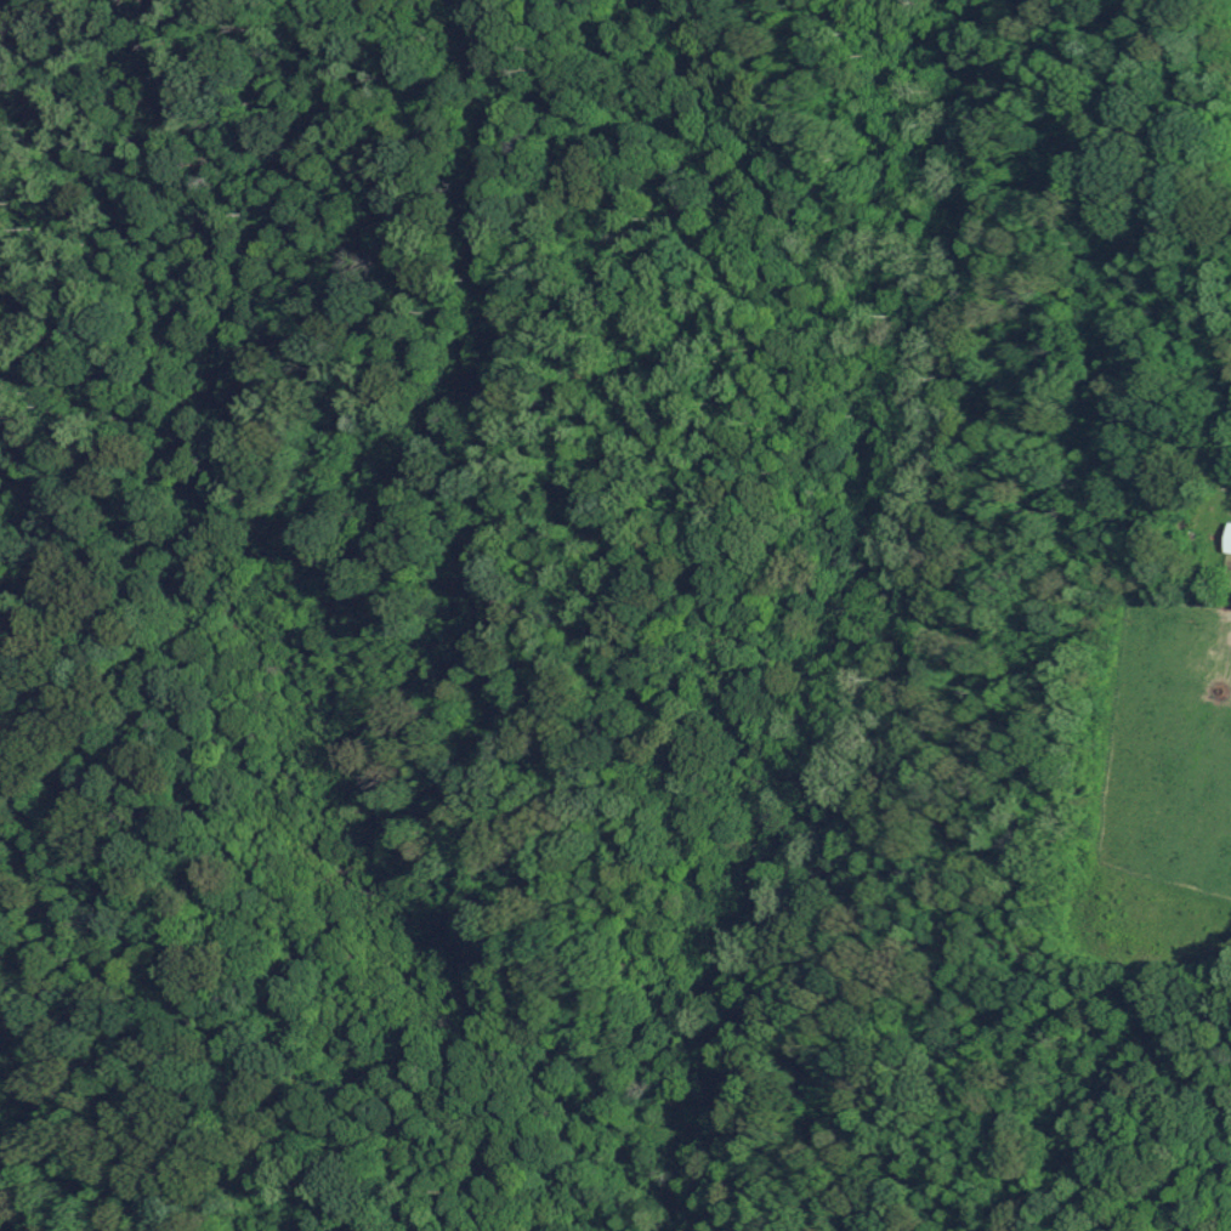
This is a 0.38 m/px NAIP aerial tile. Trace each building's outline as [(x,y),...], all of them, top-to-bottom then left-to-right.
[(1230,552),(1230,521),(1227,520),(1221,550),(1230,552)]
